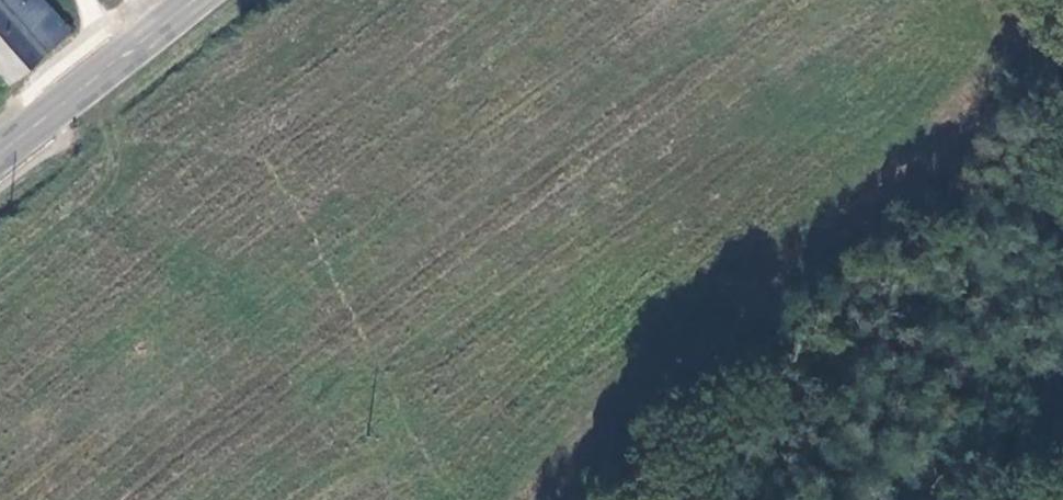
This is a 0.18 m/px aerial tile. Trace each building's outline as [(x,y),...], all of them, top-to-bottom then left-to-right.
[(8,84),(74,32),(48,0),(0,0),(0,75),(8,84)]
